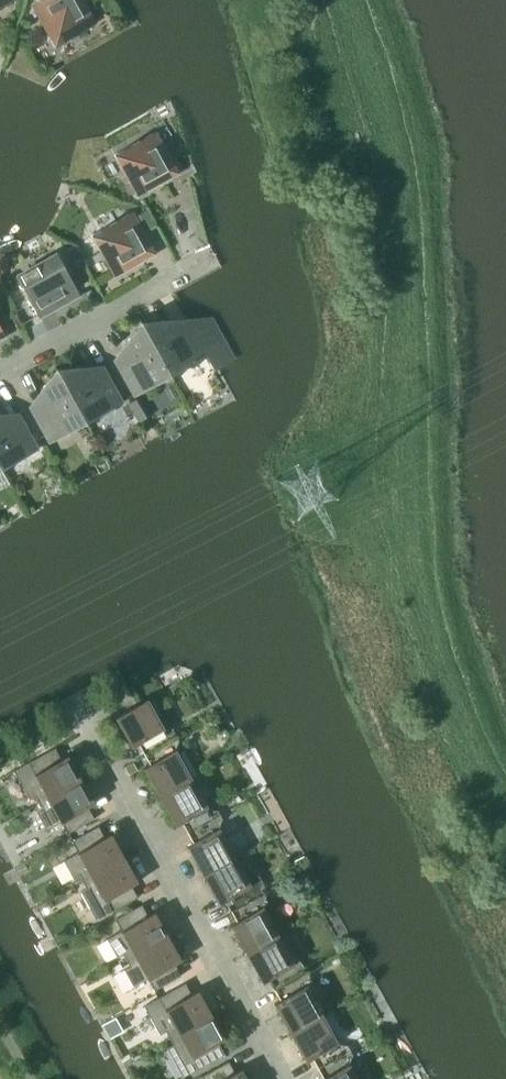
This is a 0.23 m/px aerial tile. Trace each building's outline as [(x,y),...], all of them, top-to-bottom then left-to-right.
[(14,0),(0,0),(0,8),(14,0)] [(95,24),(82,0),(42,0),(32,5),(54,46),(95,24)] [(114,154),(136,194),(177,172),(154,132),(114,154)] [(91,234),(113,275),(154,252),(131,212),(91,234)] [(153,223),(149,216),(141,221),(145,227),(153,223)] [(17,276),(39,316),(79,294),(57,253),(17,276)] [(139,318),(175,382),(176,382),(172,375),(208,355),(188,319),(187,319),(190,326),(177,333),(170,320),(152,321),(144,326),(140,317),(139,318)] [(138,318),(143,326),(135,331),(135,330),(125,345),(132,358),(119,365),(116,359),(114,359),(134,396),(171,376),(174,382),(175,382),(139,318),(138,318)] [(90,429),(54,364),(54,365),(59,373),(51,378),(50,377),(40,391),(47,405),(34,412),(31,405),(29,406),(50,442),(86,422),(90,429)] [(55,364),(54,364),(90,429),(91,429),(87,422),(122,402),(123,402),(103,365),(102,366),(106,373),(93,380),(85,367),(68,367),(68,368),(60,373),(55,364)] [(133,408),(138,417),(144,414),(133,396),(128,399),(133,408)] [(123,402),(122,402),(127,411),(133,408),(128,399),(123,402)] [(6,476),(2,469),(39,449),(18,412),(17,413),(21,420),(8,427),(0,413),(0,466),(6,476)] [(138,743),(144,753),(169,739),(147,699),(116,717),(132,746),(138,743)] [(191,778),(169,739),(144,753),(150,763),(143,767),(159,796),(191,778)] [(36,796),(40,802),(81,779),(70,760),(69,761),(64,764),(55,748),(56,748),(55,747),(14,770),(30,799),(36,796)] [(137,770),(133,762),(125,767),(129,774),(137,770)] [(182,821),(188,832),(213,818),(191,778),(159,796),(175,825),(182,821)] [(91,799),(81,779),(40,802),(43,809),(37,812),(47,830),(62,821),(68,833),(95,818),(94,817),(93,817),(85,801),(90,799),(91,799)] [(187,846),(203,875),(234,857),(213,818),(188,832),(193,842),(187,846)] [(79,874),(83,881),(124,858),(113,839),(112,839),(112,840),(107,843),(99,827),(99,826),(72,840),(78,852),(64,860),(73,877),(79,874)] [(225,900),(231,910),(256,896),(234,857),(203,875),(219,903),(225,900)] [(135,877),(124,858),(83,881),(87,887),(81,891),(97,919),(138,896),(137,895),(128,880),(133,877),(133,878),(135,877)] [(230,924),(246,953),(278,936),(256,896),(231,910),(237,921),(230,924)] [(123,952),(126,959),(167,936),(157,917),(156,918),(151,921),(142,905),(143,905),(142,904),(115,919),(122,930),(107,938),(117,956),(123,952)] [(178,955),(167,936),(126,959),(130,965),(124,969),(134,986),(148,978),(155,990),(181,975),(181,974),(180,974),(172,958),(176,955),(177,956),(178,955)] [(269,978),(274,989),(299,975),(278,936),(246,953),(262,982),(269,978)] [(274,1003),(290,1031),(321,1014),(299,975),(274,989),(280,999),(274,1003)] [(166,1031),(170,1037),(211,1014),(200,995),(199,996),(199,997),(194,999),(186,984),(186,983),(185,982),(144,1005),(160,1034),(166,1031)] [(221,1034),(211,1014),(170,1037),(173,1044),(167,1047),(183,1076),(225,1053),(224,1052),(215,1037),(220,1034),(221,1034)] [(312,1057),(318,1067),(343,1053),(321,1014),(290,1031),(306,1060),(312,1057)] [(114,1019),(103,1025),(110,1037),(121,1031),(114,1019)] [(343,1053),(318,1067),(324,1078),(321,1078),(357,1078),(343,1053)] [(244,1074),(242,1074),(243,1075),(238,1078),(229,1062),(230,1062),(229,1060),(195,1078),(247,1078),(244,1074)]
